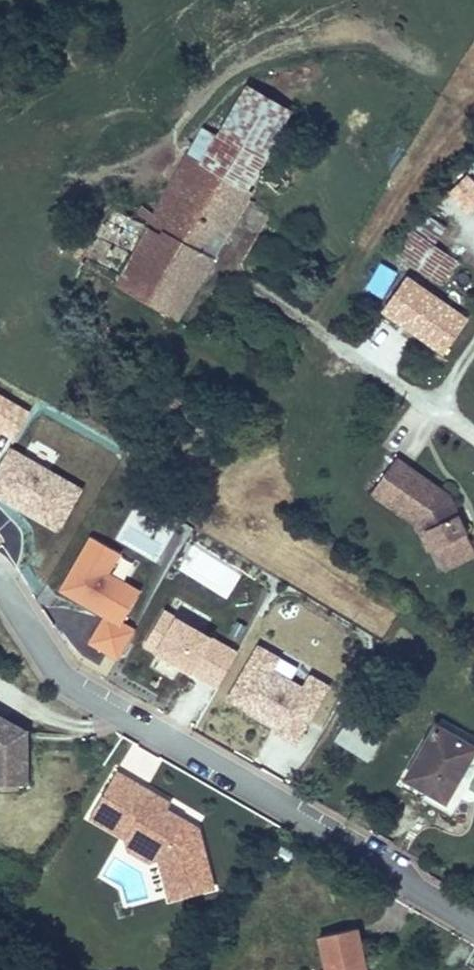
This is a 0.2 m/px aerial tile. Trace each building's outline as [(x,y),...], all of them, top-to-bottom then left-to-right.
[(221,128),(270,156),(295,112),(246,85),(221,128)] [(251,196),(248,194),(270,156),(221,128),(217,136),(202,163),(188,155),(154,214),(147,226),(202,257),(217,231),(228,237),(251,196)] [(188,155),(202,163),(217,136),(203,128),(188,155)] [(76,262),(115,284),(147,226),(134,219),(108,205),(76,262)] [(134,219),(147,226),(154,214),(141,207),(134,219)] [(442,288),(460,263),(435,246),(446,230),(420,213),(396,248),(420,264),(415,270),(442,288)] [(115,284),(179,320),(211,263),(202,257),(147,226),(115,284)] [(0,393),(0,435),(3,430),(17,438),(32,411),(0,393)] [(10,446),(0,462),(0,493),(62,528),(85,488),(10,446)] [(432,550),(467,534),(451,495),(397,457),(370,498),(417,530),(427,553),(432,550)] [(442,573),(473,558),(473,548),(467,534),(432,550),(442,573)] [(120,553),(90,536),(59,591),(101,614),(121,625),(123,620),(141,589),(110,571),(120,553)] [(240,649),(165,607),(144,643),(220,685),(240,649)] [(86,641),(118,660),(136,628),(123,620),(121,625),(101,614),(86,641)] [(331,686),(258,646),(229,698),(279,726),(276,731),(298,744),(331,686)] [(334,743),(371,763),(393,724),(356,704),(334,743)] [(28,732),(0,716),(0,787),(29,787),(28,732)] [(449,803),(473,758),(473,740),(436,719),(404,778),(449,803)] [(214,888),(198,829),(190,831),(179,825),(182,820),(167,811),(170,804),(116,773),(96,808),(132,829),(126,840),(159,859),(171,900),(214,888)] [(132,829),(96,808),(90,819),(126,840),(132,829)] [(198,829),(182,820),(179,825),(190,831),(198,829)] [(159,859),(126,840),(129,851),(149,863),(159,859)] [(358,969),(367,968),(359,932),(317,941),(324,969),(359,969),(358,969)]
